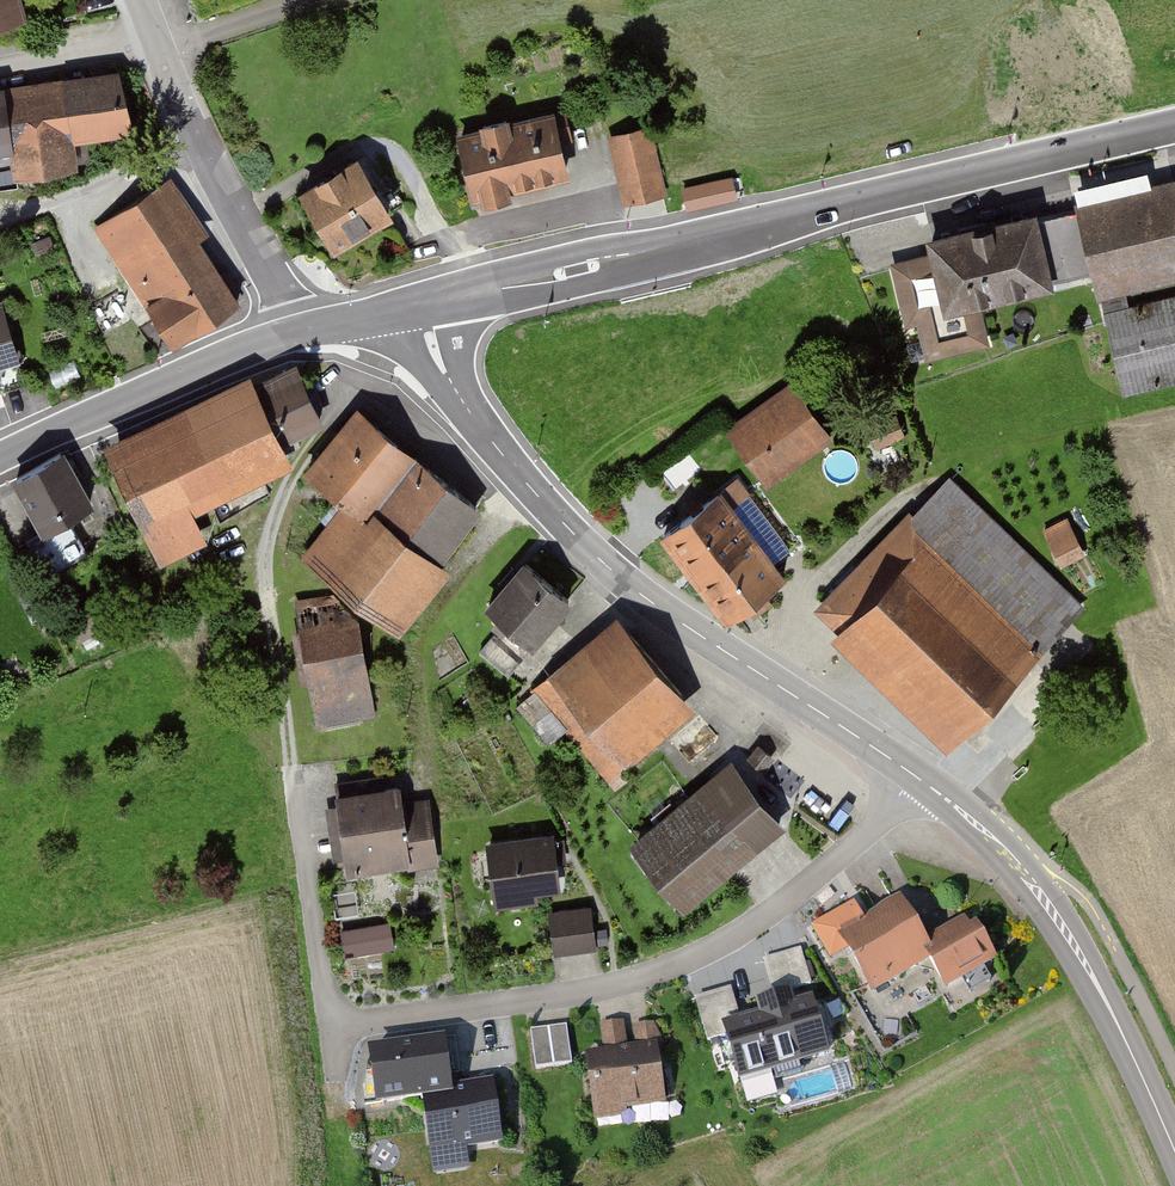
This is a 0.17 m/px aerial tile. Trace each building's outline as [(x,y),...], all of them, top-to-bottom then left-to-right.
[(21,21),(15,0),(0,0),(0,27),(21,21)] [(120,67),(0,86),(0,126),(4,150),(9,181),(74,171),(70,146),(131,136),(120,67)] [(563,112),(450,137),(464,201),(562,180),(555,146),(570,143),(563,112)] [(652,130),(608,139),(622,206),(666,197),(652,130)] [(349,158),(289,190),(324,253),(384,221),(349,158)] [(731,179),(683,192),(688,209),(736,197),(731,179)] [(172,180),(92,232),(168,349),(234,306),(195,245),(209,236),(172,180)] [(1076,210),(1099,303),(1174,284),(1174,185),(1076,210)] [(912,260),(893,265),(908,328),(919,325),(929,363),(992,348),(982,307),(1051,291),(1033,216),(908,247),(912,260)] [(1106,313),(1124,394),(1174,383),(1174,298),(1106,313)] [(17,361),(4,315),(0,316),(0,366),(17,361)] [(248,377),(96,449),(153,568),(199,546),(185,516),(287,467),(278,450),(322,429),(292,367),(252,386),(248,377)] [(793,386),(727,431),(767,491),(834,446),(793,386)] [(303,472),(338,500),(357,514),(404,454),(350,412),(303,472)] [(66,449),(13,477),(41,531),(95,503),(66,449)] [(338,500),(303,545),(387,611),(469,506),(404,454),(357,514),(338,500)] [(739,481),(657,539),(690,585),(753,540),(735,515),(754,502),(739,481)] [(852,571),(827,642),(943,755),(1089,611),(952,481),(852,571)] [(1070,522),(1044,533),(1060,573),(1087,562),(1070,522)] [(690,585),(720,627),(783,582),(753,540),(690,585)] [(564,604),(515,567),(476,619),(526,655),(564,604)] [(347,605),(299,611),(312,713),(360,706),(347,605)] [(614,617),(542,676),(620,771),(692,712),(614,617)] [(783,831),(730,764),(623,848),(676,915),(783,831)] [(394,791),(333,798),(343,880),(437,869),(431,810),(397,814),(394,791)] [(552,836),(484,844),(492,908),(560,900),(552,836)] [(898,903),(834,941),(868,997),(920,966),(939,998),(992,967),(965,920),(923,945),(898,903)] [(589,908),(547,912),(551,955),(593,952),(589,908)] [(392,925),(342,932),(346,958),(396,951),(392,925)] [(813,1003),(722,1029),(738,1084),(829,1058),(813,1003)] [(529,1026),(537,1065),(574,1058),(566,1019),(529,1026)] [(604,1054),(580,1058),(590,1123),(671,1110),(658,1026),(634,1030),(636,1049),(625,1050),(621,1026),(600,1029),(604,1054)] [(403,1105),(417,1102),(429,1178),(469,1172),(466,1152),(502,1147),(492,1084),(448,1091),(442,1056),(396,1063),(403,1105)]
